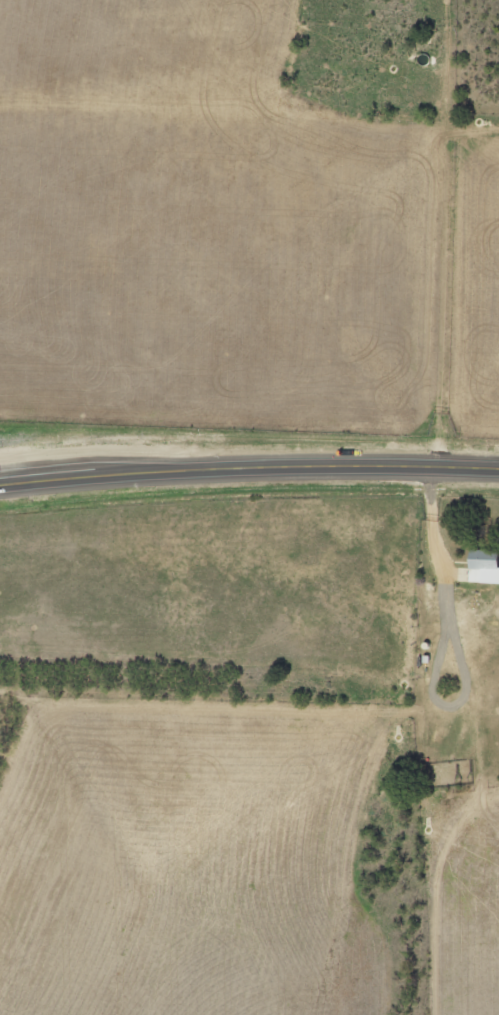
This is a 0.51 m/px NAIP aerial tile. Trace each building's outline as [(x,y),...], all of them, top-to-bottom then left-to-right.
[(474,581),(488,581),(488,571),(498,571),(498,549),(474,549),(474,581)]
